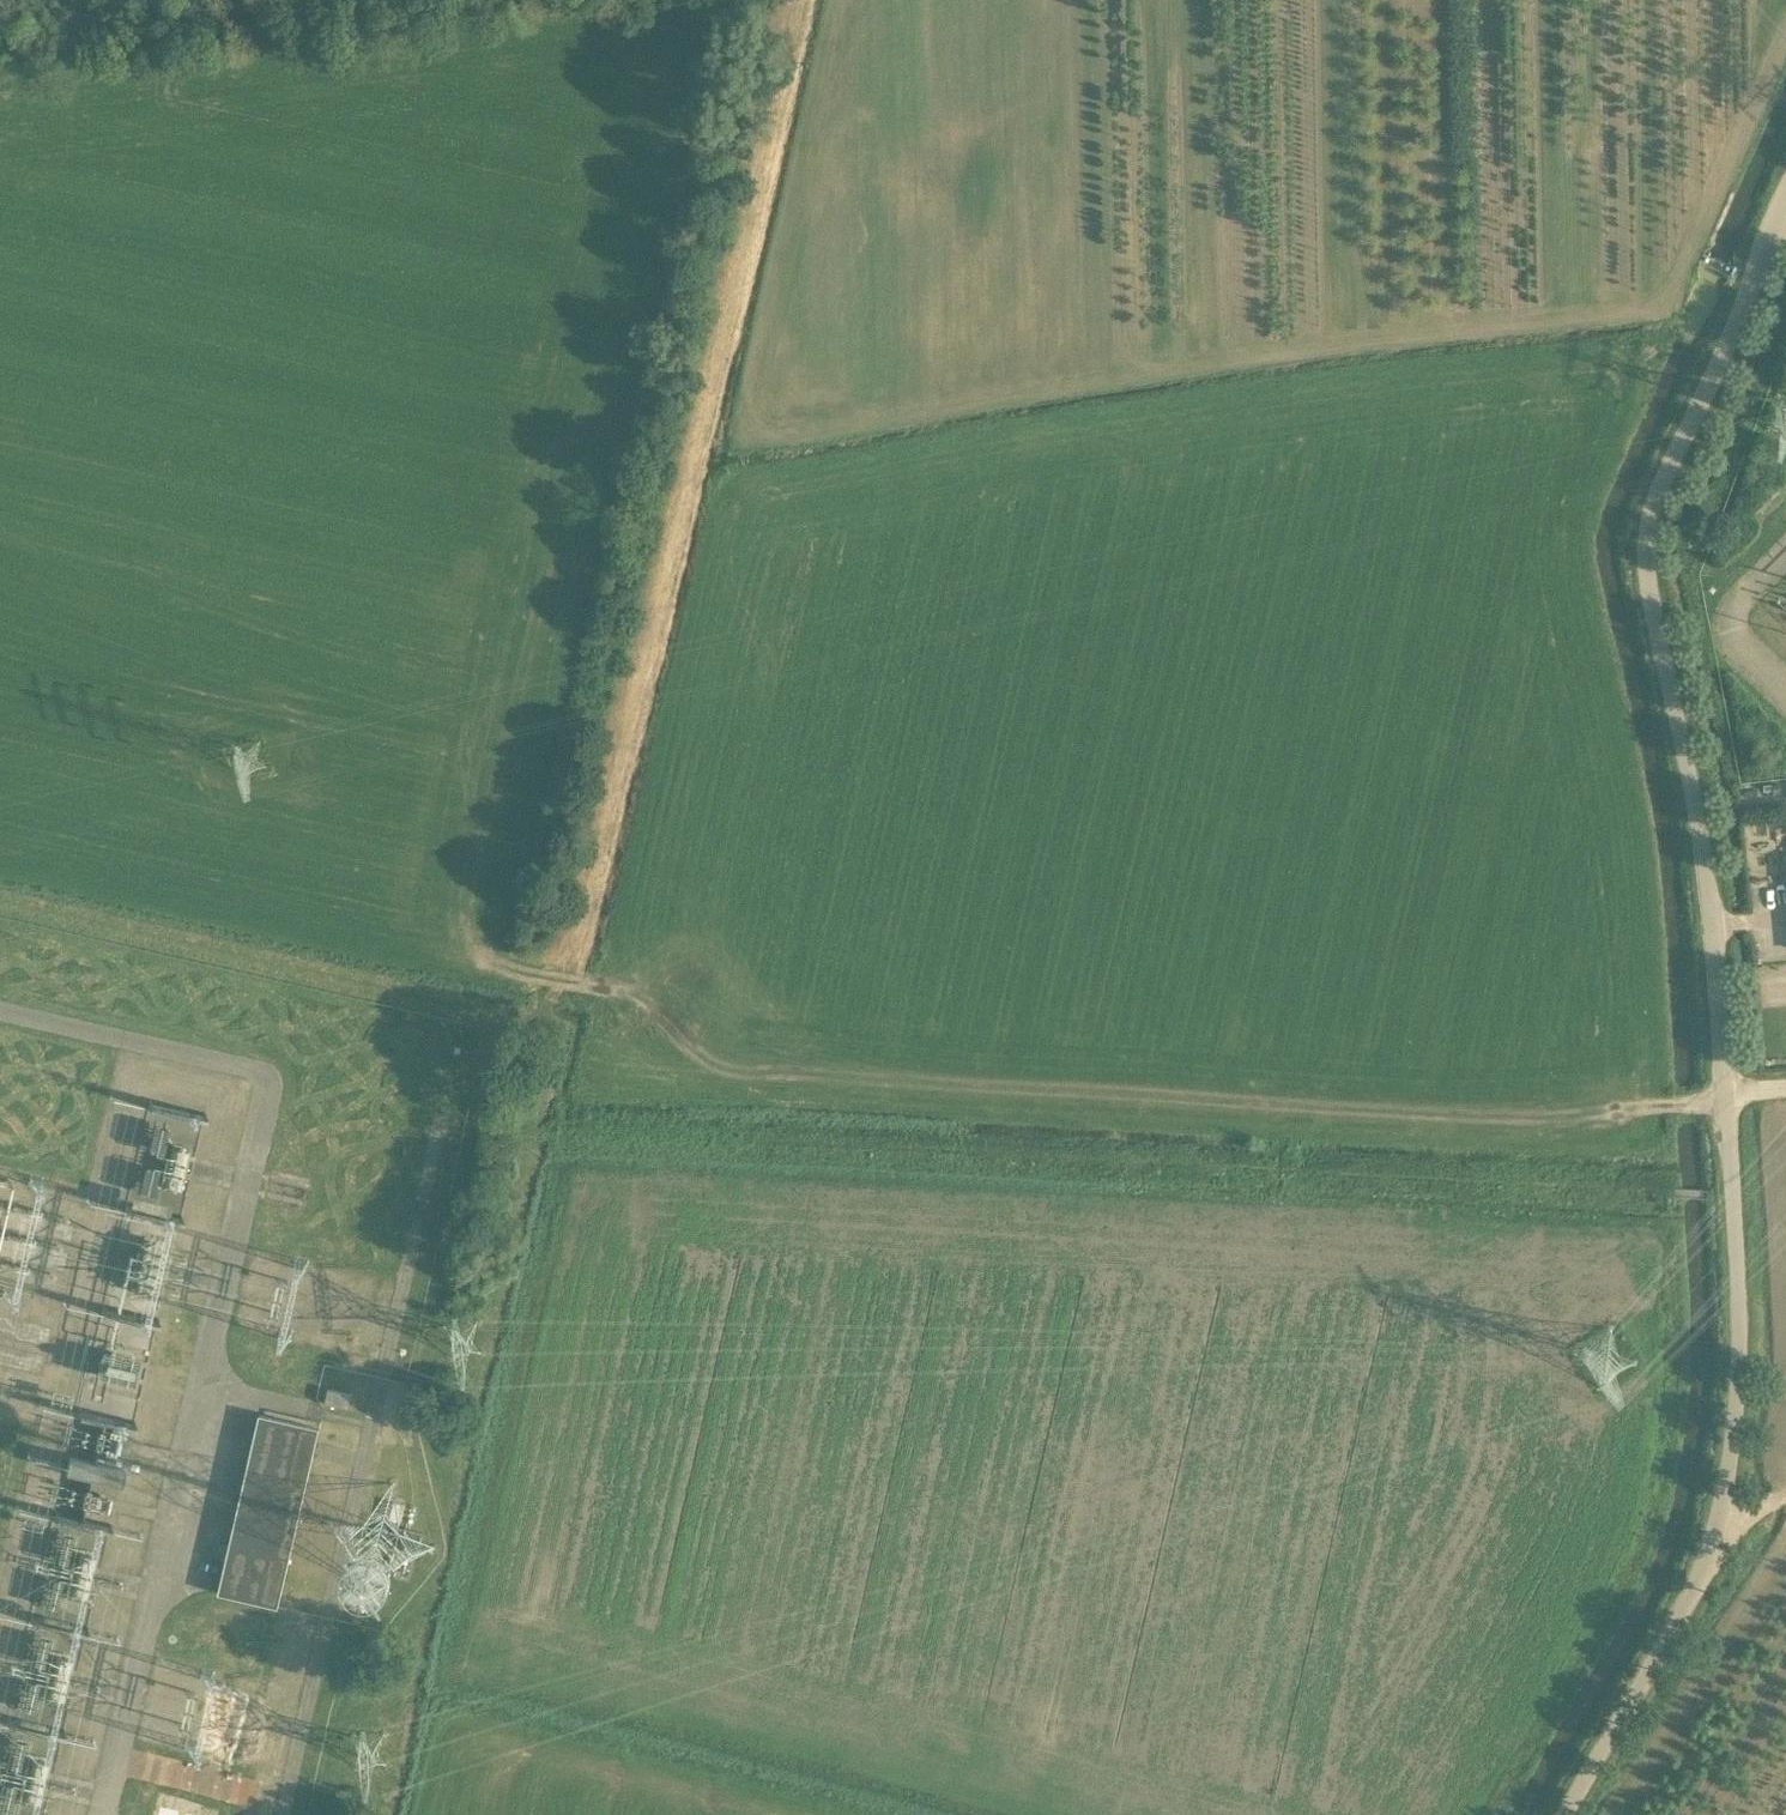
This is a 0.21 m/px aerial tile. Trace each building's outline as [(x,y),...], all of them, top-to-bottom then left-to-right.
[(175,1178),(188,1180),(197,1120),(146,1112),(135,1187),(172,1193),(175,1178)] [(156,1326),(120,1317),(113,1344),(131,1348),(129,1354),(147,1359),(156,1326)] [(353,1394),(328,1388),(325,1403),(349,1408),(353,1394)] [(260,1414),(218,1593),(279,1607),(320,1427),(260,1414)] [(124,1469),(68,1456),(64,1472),(121,1484),(124,1469)] [(405,1503),(394,1501),(390,1520),(401,1522),(405,1503)] [(422,1532),(392,1527),(389,1545),(419,1550),(422,1532)]
